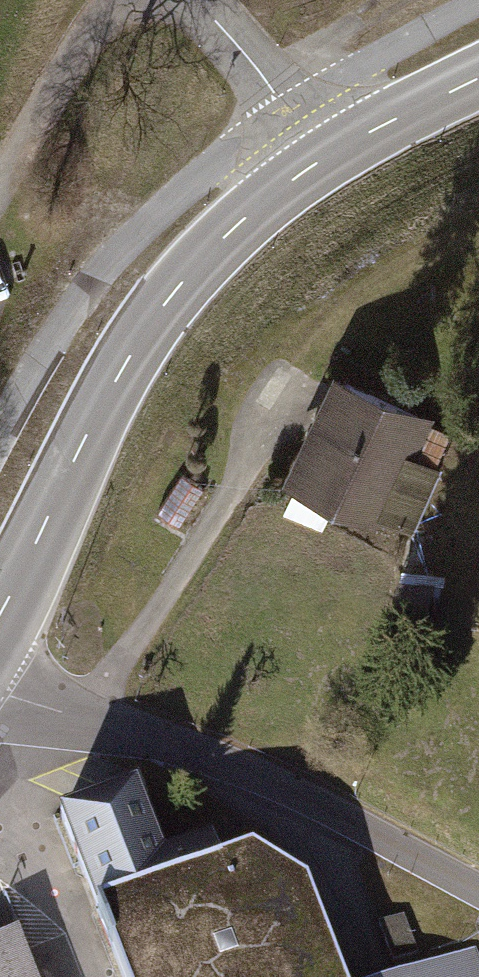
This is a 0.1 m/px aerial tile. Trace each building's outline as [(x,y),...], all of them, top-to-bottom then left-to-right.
[(422,418),(339,380),(294,477),(412,531),(442,467),(406,451),(422,418)] [(431,582),(402,578),(394,629),(423,633),(431,582)] [(252,852),(220,864),(211,839),(165,856),(139,787),(59,817),(121,976),(345,976),(309,884),(252,852)] [(378,923),(393,962),(417,952),(403,914),(378,923)] [(18,929),(0,936),(0,976),(36,976),(18,929)] [(473,950),(401,976),(478,976),(478,966),(473,950)]
